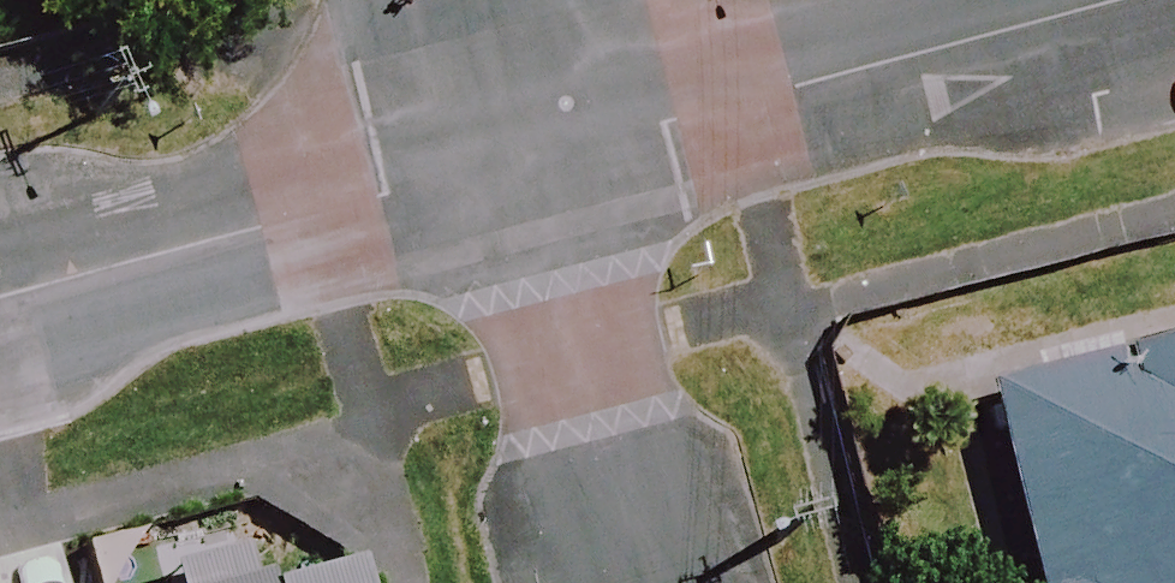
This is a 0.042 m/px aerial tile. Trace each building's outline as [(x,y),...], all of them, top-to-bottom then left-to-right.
[(975,407),(1020,582),(1174,582),(1174,355),(975,407)]
